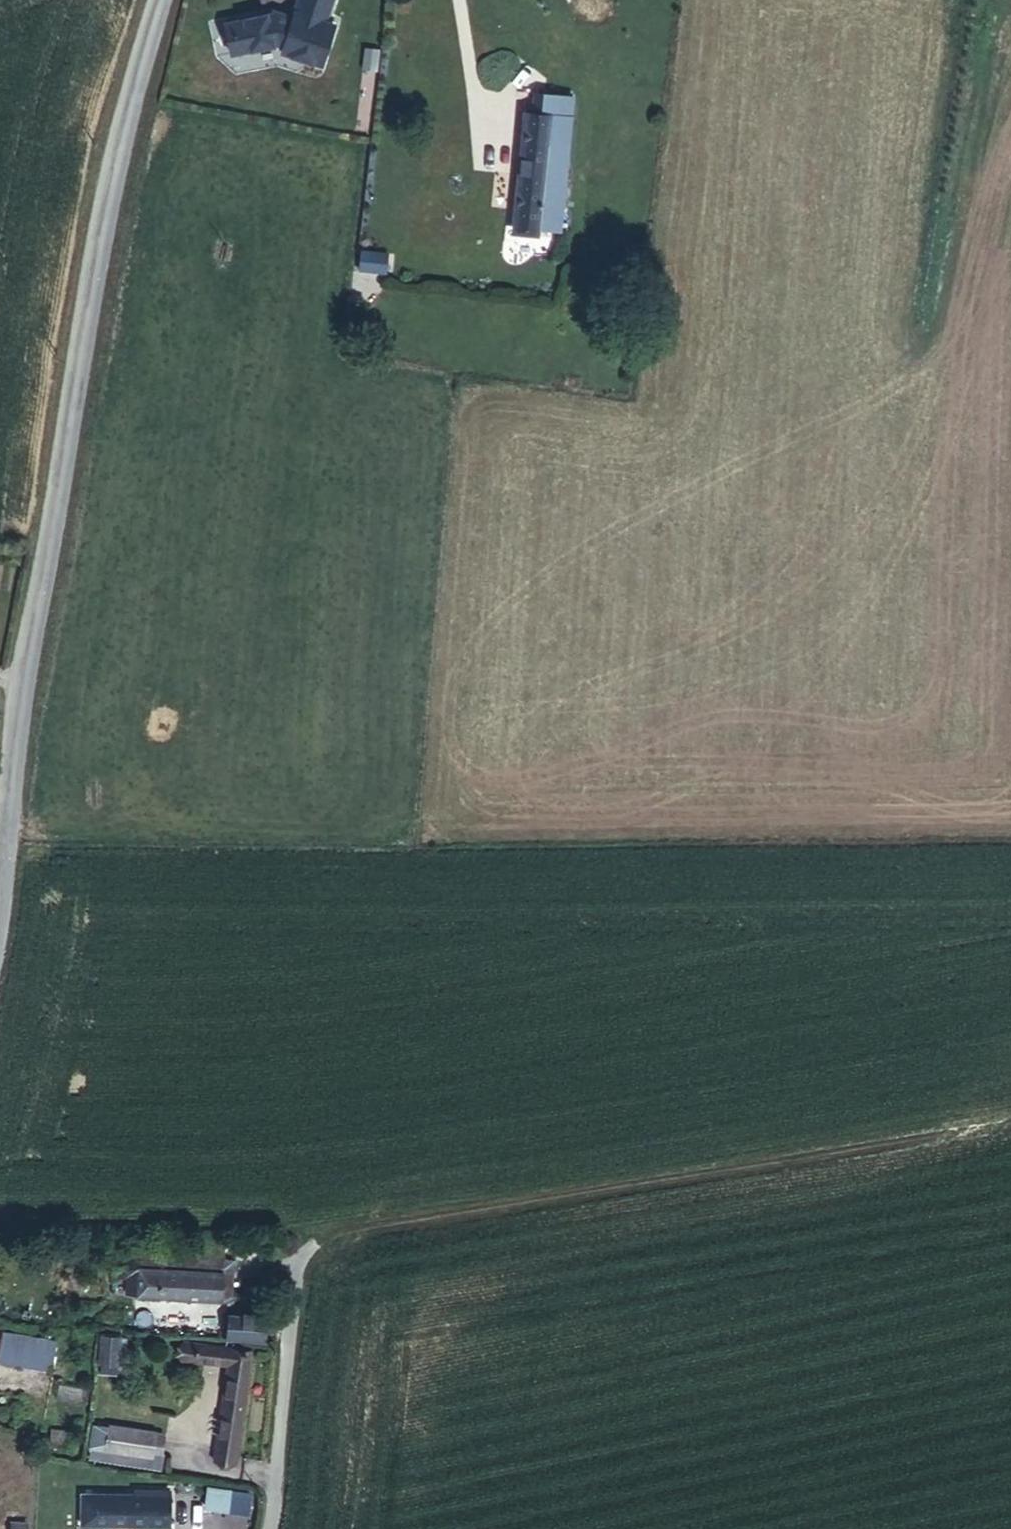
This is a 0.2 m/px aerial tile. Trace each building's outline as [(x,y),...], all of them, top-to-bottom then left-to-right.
[(227,20),(234,56),(284,47),(286,56),(328,68),(339,32),(334,8),(336,0),(299,0),(294,16),(275,11),(227,20)] [(555,111),(547,110),(536,226),(582,232),(596,95),(556,91),(555,111)] [(250,1305),(253,1276),(163,1270),(159,1296),(250,1305)] [(55,1349),(57,1335),(44,1333),(42,1348),(55,1349)] [(101,1335),(101,1374),(126,1374),(126,1335),(101,1335)] [(213,1366),(216,1349),(201,1346),(198,1364),(213,1366)] [(226,1459),(253,1465),(274,1360),(216,1349),(213,1366),(243,1373),(226,1459)] [(167,1440),(119,1434),(119,1436),(105,1435),(103,1452),(116,1454),(116,1457),(164,1462),(167,1440)] [(244,1494),(224,1492),(221,1512),(241,1514),(244,1494)] [(88,1500),(88,1528),(177,1528),(181,1528),(181,1494),(143,1495),(143,1499),(88,1500)]
